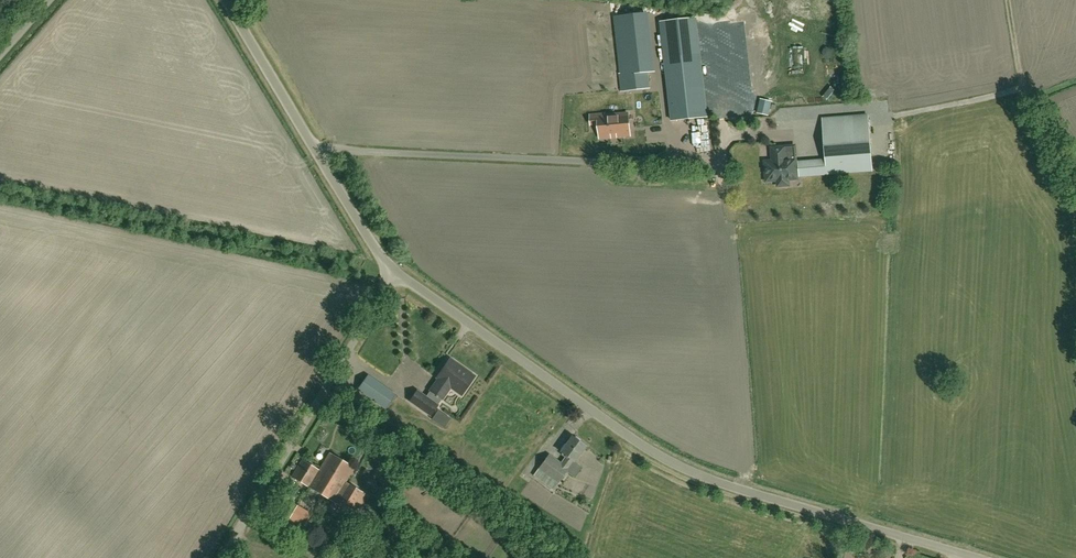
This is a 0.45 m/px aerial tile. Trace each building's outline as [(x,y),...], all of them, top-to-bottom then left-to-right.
[(648,9),(623,12),(625,31),(651,28),(648,9)] [(696,17),(661,21),(665,60),(667,76),(672,120),(707,116),(696,17)] [(653,48),(628,50),(630,70),(633,69),(655,67),(653,48)] [(630,136),(629,127),(629,121),(628,113),(619,114),(619,115),(619,117),(610,118),(610,116),(610,115),(605,115),(604,114),(591,115),(591,125),(599,124),(600,138),(612,137),(617,136),(617,137),(630,136)] [(872,170),(870,142),(867,114),(822,118),(826,158),(798,160),(799,175),(872,170)] [(773,161),(765,161),(767,183),(776,182),(776,188),(790,186),(790,181),(797,180),(796,159),(786,160),(785,147),(772,148),(773,161)] [(437,377),(440,379),(427,397),(417,390),(410,400),(420,407),(419,408),(429,415),(450,386),(461,394),(474,376),(463,368),(450,359),(437,377)] [(369,376),(359,390),(385,408),(395,394),(369,376)] [(431,420),(444,428),(450,419),(438,410),(431,420)] [(561,462),(549,454),(538,468),(558,483),(569,468),(568,467),(573,460),(574,461),(585,445),(572,436),(561,452),(566,455),(561,462)] [(358,517),(370,497),(346,483),(355,468),(330,453),(319,470),(302,460),(292,477),(358,517)] [(302,529),(309,516),(282,500),(275,514),(302,529)]
